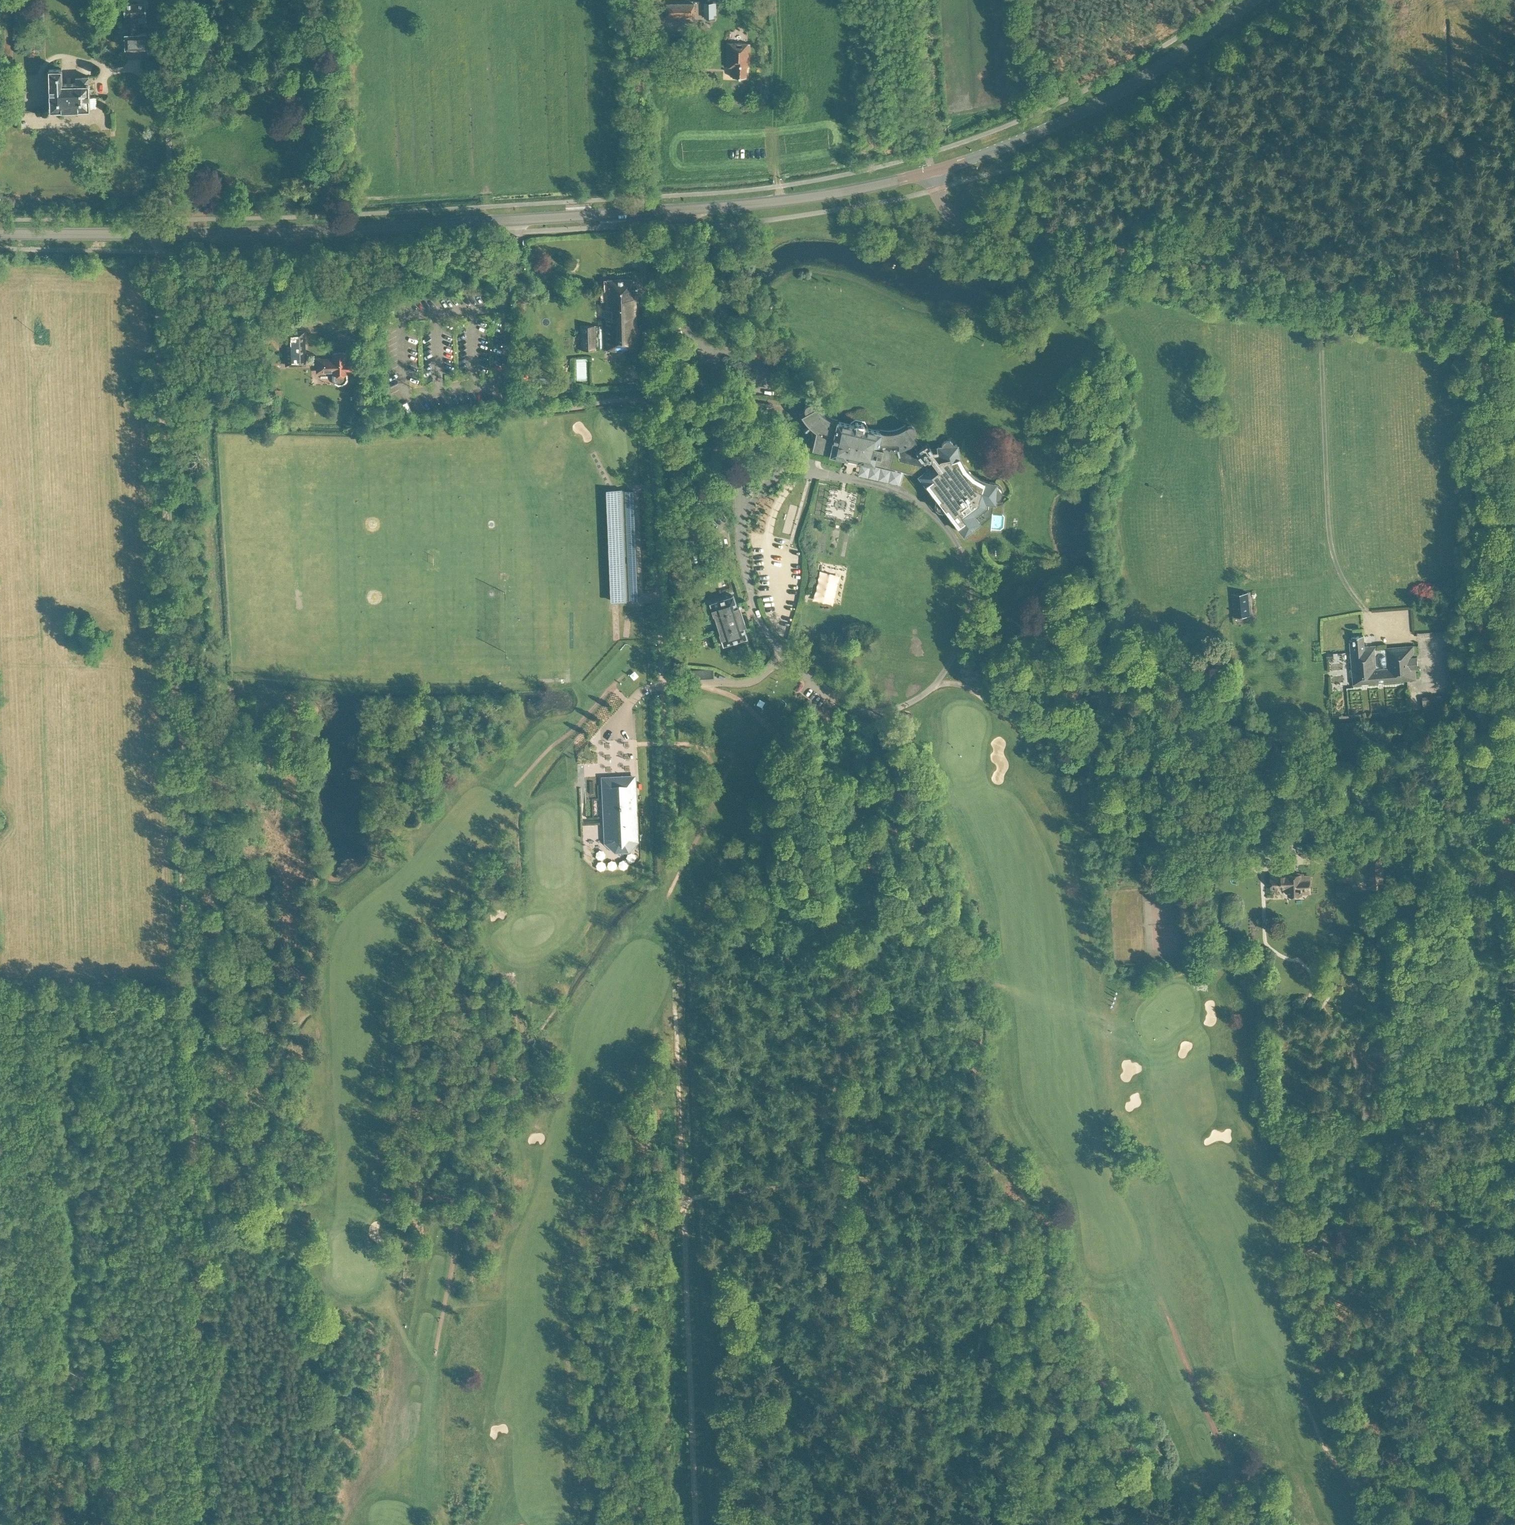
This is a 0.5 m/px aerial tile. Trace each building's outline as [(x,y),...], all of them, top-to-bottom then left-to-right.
[(138,33),(138,22),(146,22),(146,2),(124,3),(125,48),(147,47),(146,32),(138,33)] [(665,18),(694,17),(693,3),(665,4),(665,18)] [(703,3),(703,17),(713,17),(713,15),(715,15),(715,3),(703,3)] [(669,45),(683,45),(684,44),(686,43),(686,42),(687,41),(688,40),(689,38),(690,36),(690,34),(668,34),(669,45)] [(749,67),(749,43),(727,42),(726,66),(732,67),(732,77),(746,77),(746,67),(749,67)] [(61,67),(49,68),(50,110),(89,108),(88,75),(75,76),(76,83),(61,83),(61,67)] [(603,325),(595,325),(595,349),(604,349),(638,347),(637,291),(633,291),(633,278),(606,279),(607,288),(603,289),(604,289),(604,297),(603,297),(603,325)] [(595,325),(580,326),(580,349),(595,349),(595,325)] [(285,366),(306,365),(305,330),(284,331),(285,366)] [(346,360),(346,352),(332,353),(332,358),(315,358),(316,373),(332,372),(332,379),(334,383),(338,385),(342,385),(346,383),(348,379),(348,371),(354,371),(353,360),(346,360)] [(852,424),(837,420),(837,419),(830,417),(825,414),(820,410),(816,404),(813,399),(810,401),(807,403),(806,407),(805,410),(799,414),(803,420),(808,426),(814,430),(810,448),(845,456),(844,462),(845,463),(846,463),(846,464),(847,464),(847,465),(846,468),(846,469),(846,470),(847,470),(847,471),(848,471),(849,471),(850,471),(851,470),(852,466),(852,465),(853,465),(854,464),(855,464),(856,465),(857,459),(873,463),(873,462),(888,466),(917,473),(937,499),(935,501),(935,504),(936,507),(938,509),(941,509),(944,508),(963,533),(964,532),(968,536),(971,539),(976,540),(989,531),(991,513),(1001,514),(1002,503),(998,498),(1001,495),(1002,492),(1001,488),(999,485),(995,484),(995,482),(988,481),(981,478),(974,474),(968,470),(963,464),(960,458),(957,450),(956,443),(954,443),(953,439),(950,437),(946,436),(942,438),(940,441),(939,444),(939,446),(930,447),(928,444),(927,445),(925,442),(922,444),(921,443),(920,445),(912,434),(914,432),(914,430),(913,427),(911,426),(909,425),(906,426),(905,424),(899,427),(893,429),(886,430),(880,429),(879,430),(864,427),(864,426),(863,422),(855,421),(852,423),(852,424)] [(771,415),(772,404),(753,401),(751,412),(771,415)] [(631,489),(609,490),(609,502),(625,501),(626,523),(618,523),(622,600),(626,600),(636,600),(631,489)] [(1234,616),(1251,614),(1249,591),(1232,593),(1234,616)] [(717,623),(742,615),(739,605),(737,606),(733,594),(709,602),(713,614),(714,614),(717,623)] [(742,615),(717,623),(719,632),(719,633),(722,645),(746,637),(743,625),(745,625),(742,615)] [(1365,649),(1364,635),(1352,636),(1352,639),(1349,639),(1353,684),(1407,680),(1407,677),(1416,676),(1413,645),(1384,647),(1384,648),(1376,649),(1376,648),(1365,649)] [(633,835),(636,835),(634,782),(621,783),(621,780),(616,780),(616,783),(603,784),(605,836),(608,836),(609,840),(612,844),(617,847),(621,847),(626,846),(630,843),(632,839),(633,835)] [(1380,855),(1380,852),(1381,852),(1381,849),(1369,849),(1369,852),(1374,852),(1374,855),(1370,855),(1370,865),(1369,865),(1369,885),(1372,885),(1372,889),(1382,888),(1382,884),(1384,884),(1384,864),(1382,864),(1382,855),(1380,855)] [(1304,876),(1303,874),(1271,875),(1272,877),(1270,878),(1270,881),(1272,883),(1272,887),(1289,887),(1289,895),(1291,895),(1293,896),(1298,896),(1299,894),(1301,894),(1301,892),(1310,892),(1310,876),(1304,876)] [(1337,895),(1350,895),(1350,884),(1337,884),(1337,895)]
